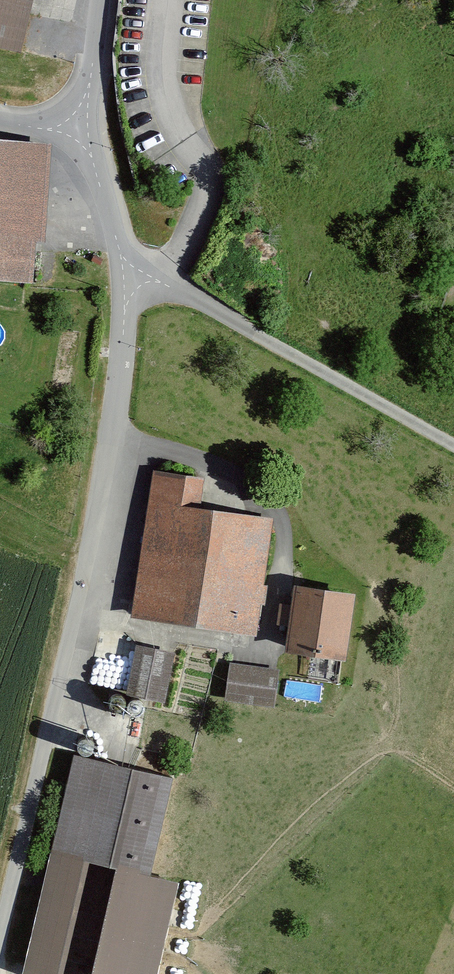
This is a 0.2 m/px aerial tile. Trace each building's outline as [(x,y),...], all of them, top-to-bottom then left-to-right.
[(21,53),(34,0),(0,0),(0,48),(21,53)] [(37,283),(50,143),(0,139),(0,279),(37,283)] [(202,483),(151,476),(130,620),(257,638),(274,521),(198,510),(202,483)] [(357,594),(297,586),(294,606),(282,604),(279,625),(291,627),(288,649),(349,657),(357,594)] [(174,654),(136,646),(126,693),(164,701),(174,654)] [(278,671),(229,665),(225,702),(274,708),(278,671)] [(83,752),(86,753),(88,753),(91,753),(93,751),(94,749),(95,747),(95,744),(94,742),(92,740),(90,739),(88,738),(86,739),(83,739),(81,741),(80,743),(80,746),(80,749),(81,751),(83,752)] [(173,778),(72,756),(51,854),(91,863),(119,869),(152,876),(173,778)] [(51,854),(24,973),(66,973),(91,863),(51,854)] [(119,869),(96,973),(158,973),(178,883),(152,876),(119,869)]
